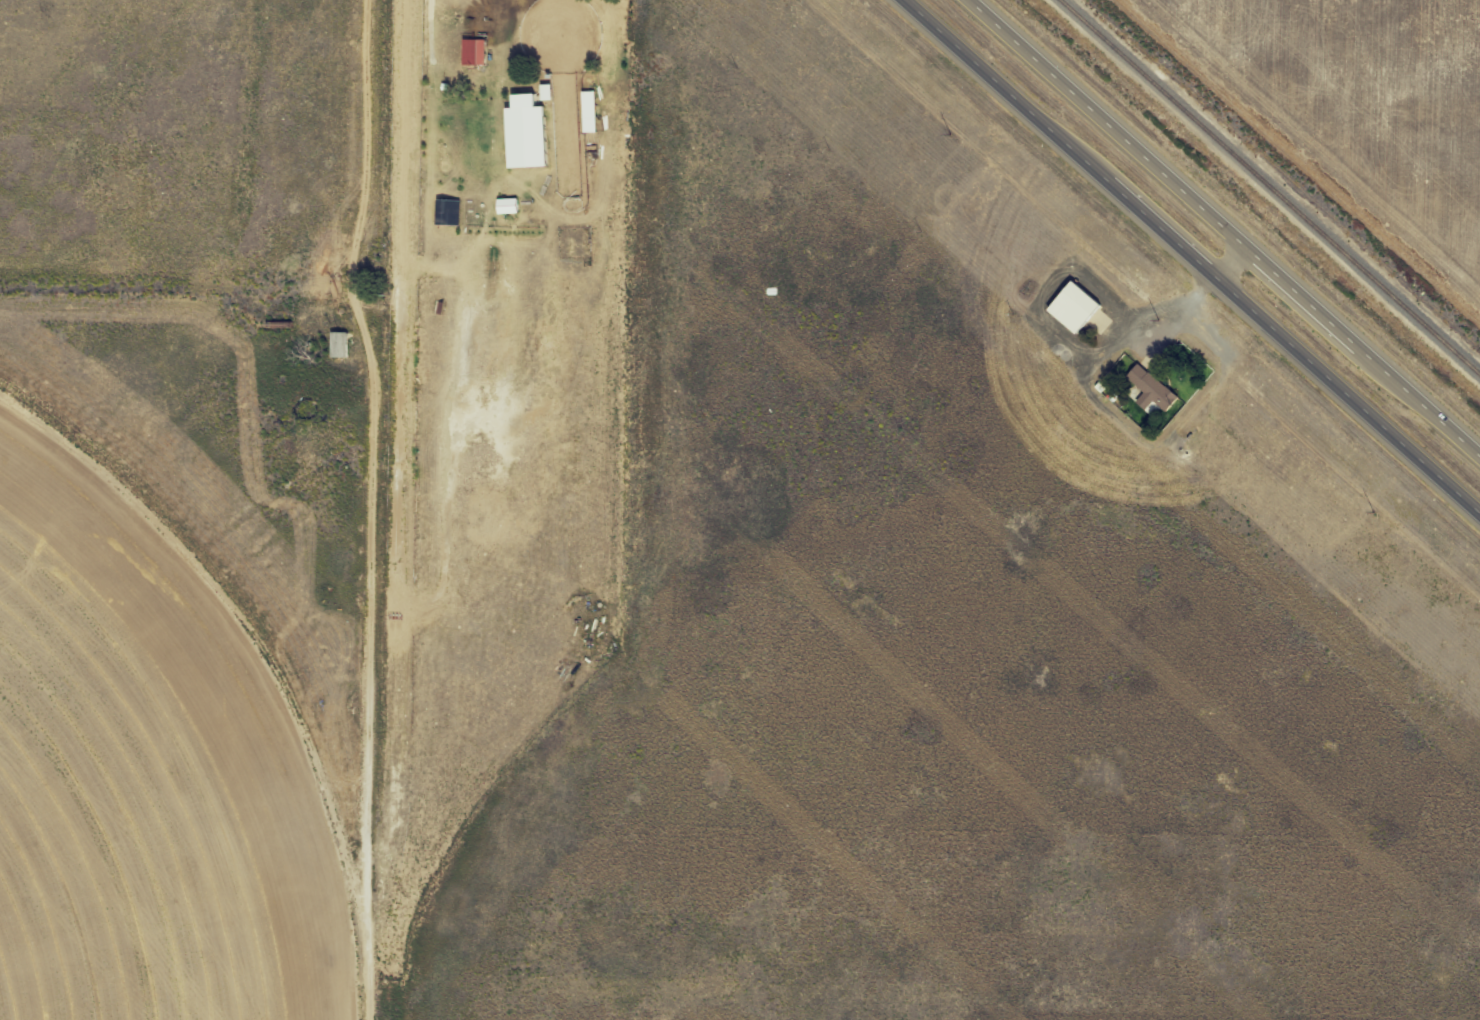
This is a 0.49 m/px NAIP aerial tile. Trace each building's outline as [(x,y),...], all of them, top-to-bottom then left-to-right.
[(463,66),(484,66),(484,40),(463,40),(463,66)] [(464,217),(464,204),(452,204),(452,201),(437,201),(437,226),(452,226),(452,217),(464,217)] [(1075,336),(1102,308),(1074,281),(1047,309),(1075,336)] [(347,359),(347,332),(330,332),(330,359),(347,359)] [(1126,379),(1143,393),(1135,403),(1148,414),(1156,404),(1166,413),(1178,398),(1137,365),(1126,379)]
